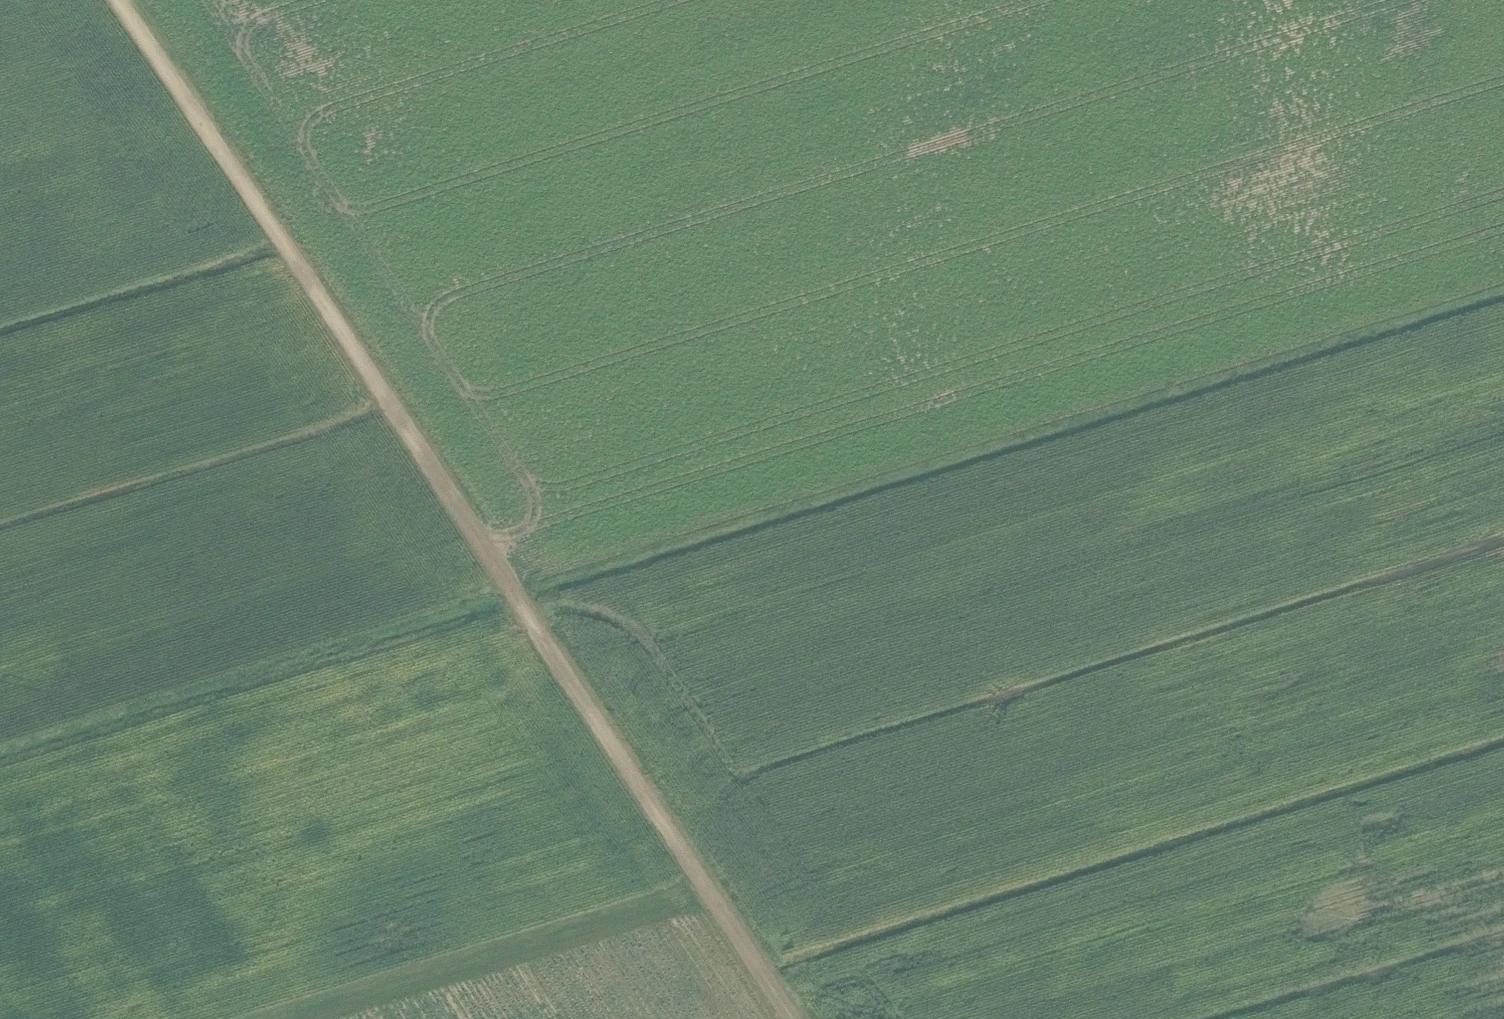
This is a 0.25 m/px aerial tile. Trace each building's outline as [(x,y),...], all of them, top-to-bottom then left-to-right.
[(746,985),(730,990),(733,999),(748,995),(746,985)]
